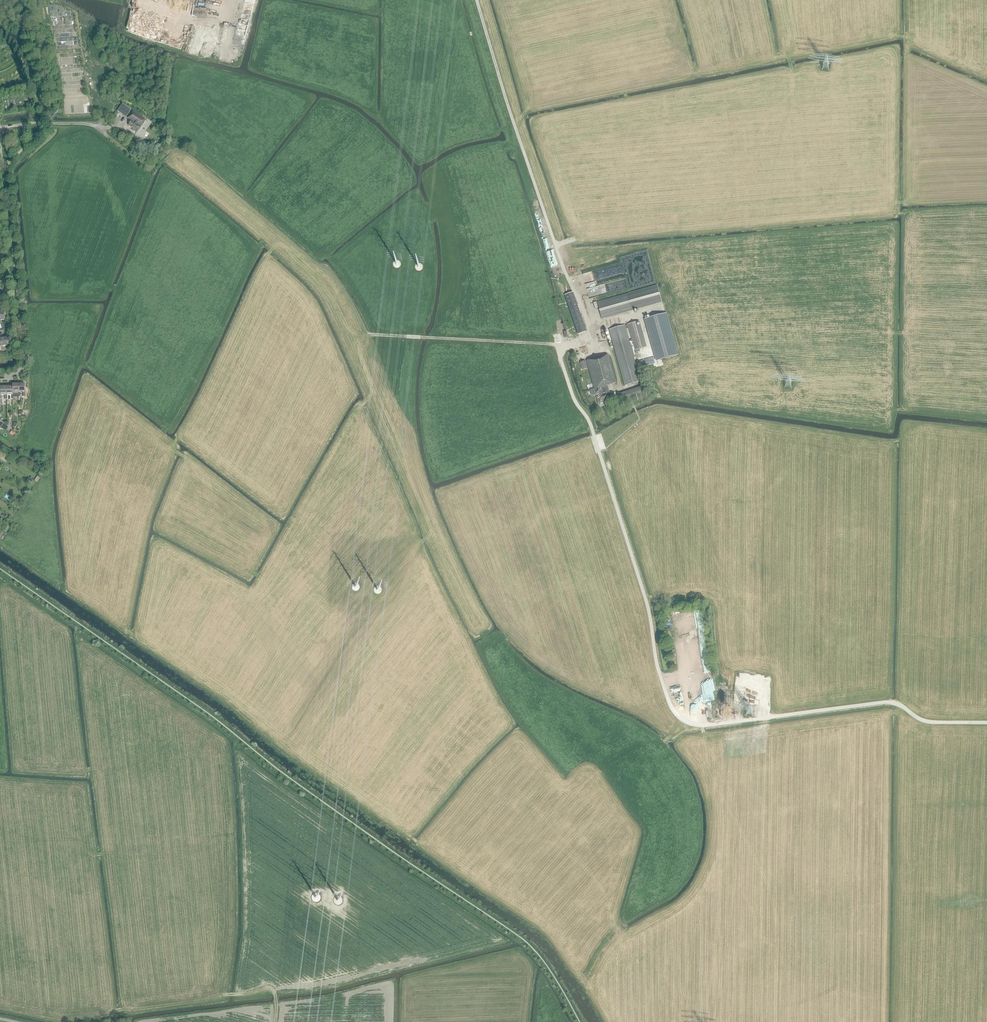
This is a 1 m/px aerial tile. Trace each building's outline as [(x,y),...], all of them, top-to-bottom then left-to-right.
[(233,58),(239,59),(242,42),(238,41),(237,47),(234,47),(233,58)] [(131,111),(127,117),(131,120),(128,125),(133,129),(132,130),(136,133),(145,120),(131,111)] [(601,269),(583,273),(585,284),(592,282),(593,286),(599,285),(598,280),(603,279),(601,269)] [(601,319),(631,311),(662,302),(657,285),(597,302),(601,319)] [(677,355),(665,314),(645,319),(657,361),(677,355)] [(625,325),(609,330),(624,386),(641,382),(630,342),(632,341),(635,350),(647,347),(639,321),(627,324),(627,325),(625,325)] [(7,337),(2,338),(2,333),(0,334),(0,337),(0,338),(1,338),(2,346),(8,345),(7,337)] [(605,386),(616,383),(608,355),(587,361),(598,404),(605,402),(605,401),(609,400),(605,386)] [(588,369),(586,361),(580,363),(582,370),(588,369)] [(624,406),(647,398),(643,386),(620,394),(624,406)]
